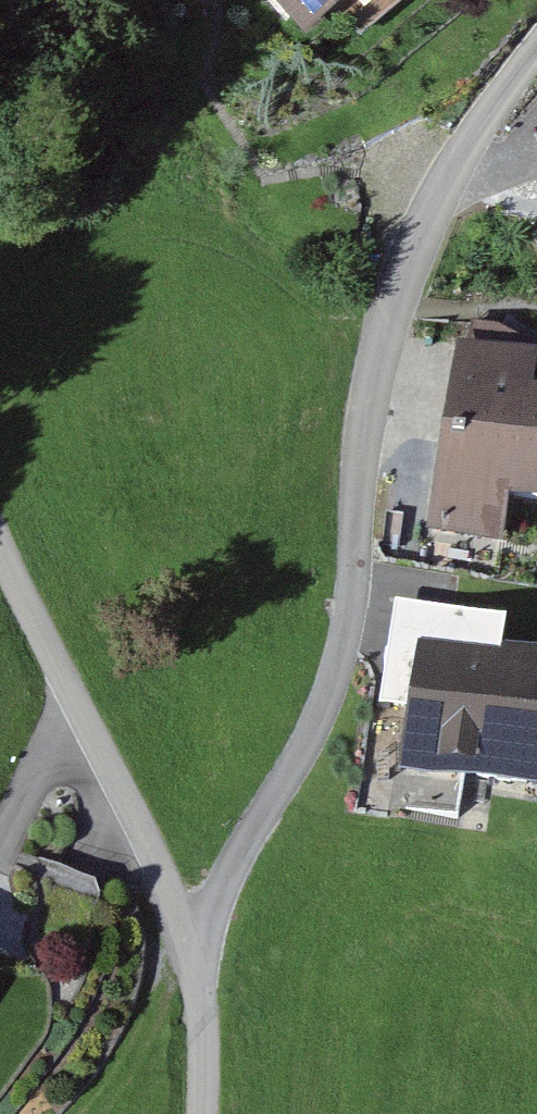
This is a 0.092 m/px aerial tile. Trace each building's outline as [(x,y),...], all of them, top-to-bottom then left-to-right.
[(307,32),(346,0),(281,0),(307,32)] [(464,360),(441,538),(529,549),(533,512),(536,513),(536,369),(464,360)] [(426,535),(438,483),(403,475),(391,527),(426,535)] [(433,652),(411,771),(536,794),(536,671),(433,652)]
